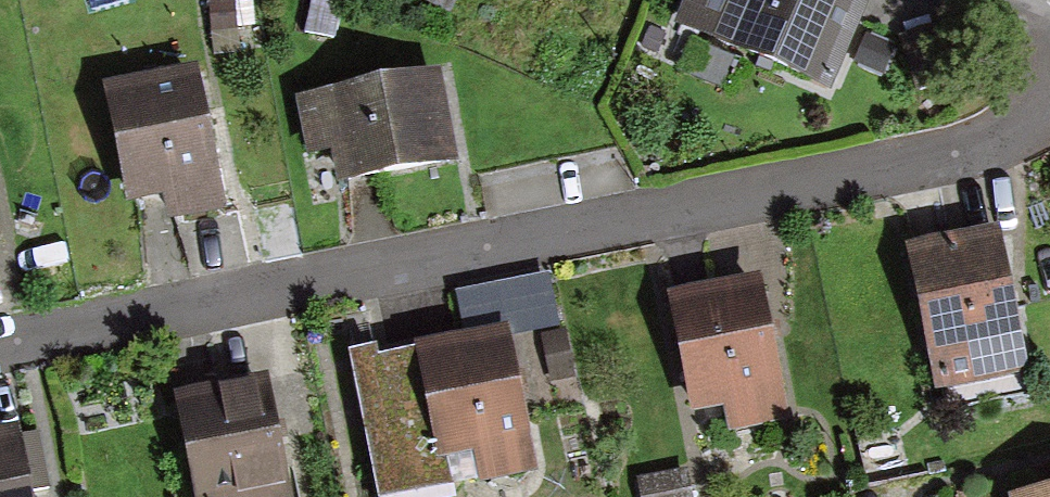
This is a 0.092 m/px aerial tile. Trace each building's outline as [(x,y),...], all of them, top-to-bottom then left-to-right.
[(452,14),(458,0),(420,0),(452,14)] [(674,27),(831,94),(869,3),(862,0),(685,0),(674,27)] [(940,25),(900,37),(919,97),(959,84),(940,25)] [(896,48),(867,35),(854,65),(883,78),(896,48)] [(198,68),(103,88),(127,206),(162,199),(167,224),(227,212),(198,68)] [(332,153),(338,186),(462,164),(444,69),(295,97),(306,158),(332,153)] [(907,249),(935,394),(1030,376),(1001,230),(907,249)] [(458,293),(467,336),(505,328),(507,339),(560,329),(550,275),(458,293)] [(692,417),(724,411),(729,434),(790,422),(761,278),(667,297),(692,417)] [(377,496),(407,496),(453,487),(447,460),(474,455),(480,485),(536,473),(507,339),(505,328),(467,336),(414,348),(415,351),(382,358),(379,345),(346,352),(377,496)] [(567,331),(540,336),(550,384),(577,379),(567,331)] [(193,496),(294,496),(270,376),(263,377),(261,366),(211,376),(213,386),(173,394),(193,496)] [(19,427),(0,431),(0,496),(33,496),(19,427)] [(636,481),(639,496),(694,496),(688,470),(636,481)]
